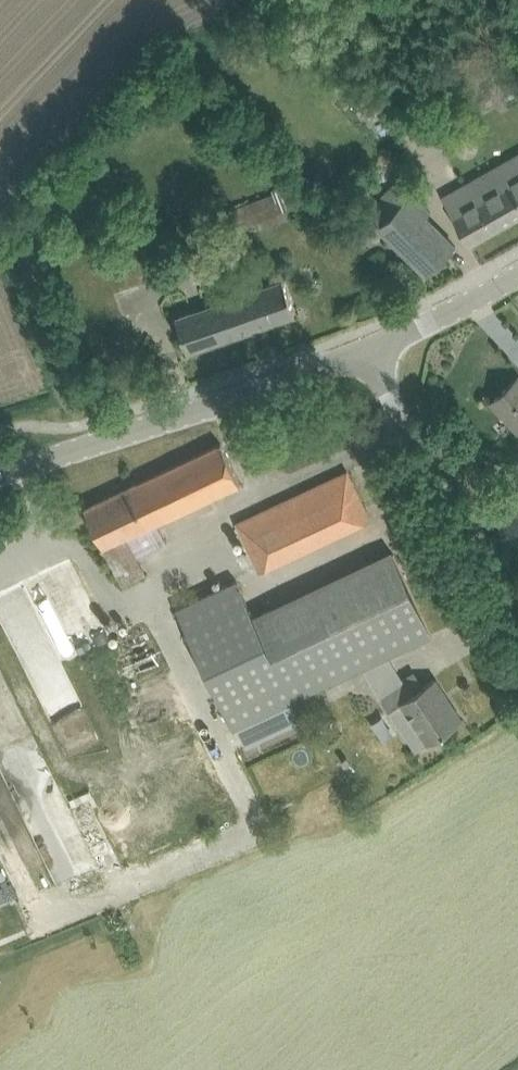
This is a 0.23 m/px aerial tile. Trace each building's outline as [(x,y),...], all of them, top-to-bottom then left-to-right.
[(459,225),(470,244),(517,217),(517,158),(506,165),(505,162),(443,197),(459,225)] [(348,192),(367,212),(365,214),(411,260),(426,275),(456,246),(440,230),(426,217),(430,212),(410,193),(406,197),(393,185),(378,201),(359,181),(348,192)] [(228,208),(238,228),(260,218),(264,226),(307,208),(296,182),(228,208)] [(281,276),(174,314),(188,353),(295,315),(281,276)] [(517,377),(491,401),(517,431),(517,377)] [(122,586),(142,577),(146,575),(137,557),(167,542),(157,523),(220,493),(240,483),(221,443),(84,508),(122,586)] [(237,523),(246,543),(259,570),(369,518),(347,471),(237,523)] [(184,605),(177,609),(234,729),(304,696),(281,648),(273,652),(254,613),(238,580),(184,605)] [(135,683),(163,671),(144,624),(116,635),(135,683)] [(395,684),(379,695),(388,709),(401,701),(428,742),(445,731),(463,719),(435,678),(423,686),(414,672),(395,684)] [(146,850),(183,834),(137,728),(145,731),(151,745),(159,741),(156,734),(149,737),(154,724),(143,720),(114,732),(113,735),(88,746),(100,750),(116,789),(125,793),(135,788),(120,753),(135,759),(141,772),(137,782),(162,792),(150,797),(154,808),(147,811),(152,824),(131,815),(146,850)] [(12,881),(1,886),(1,887),(7,899),(18,894),(12,881)]
